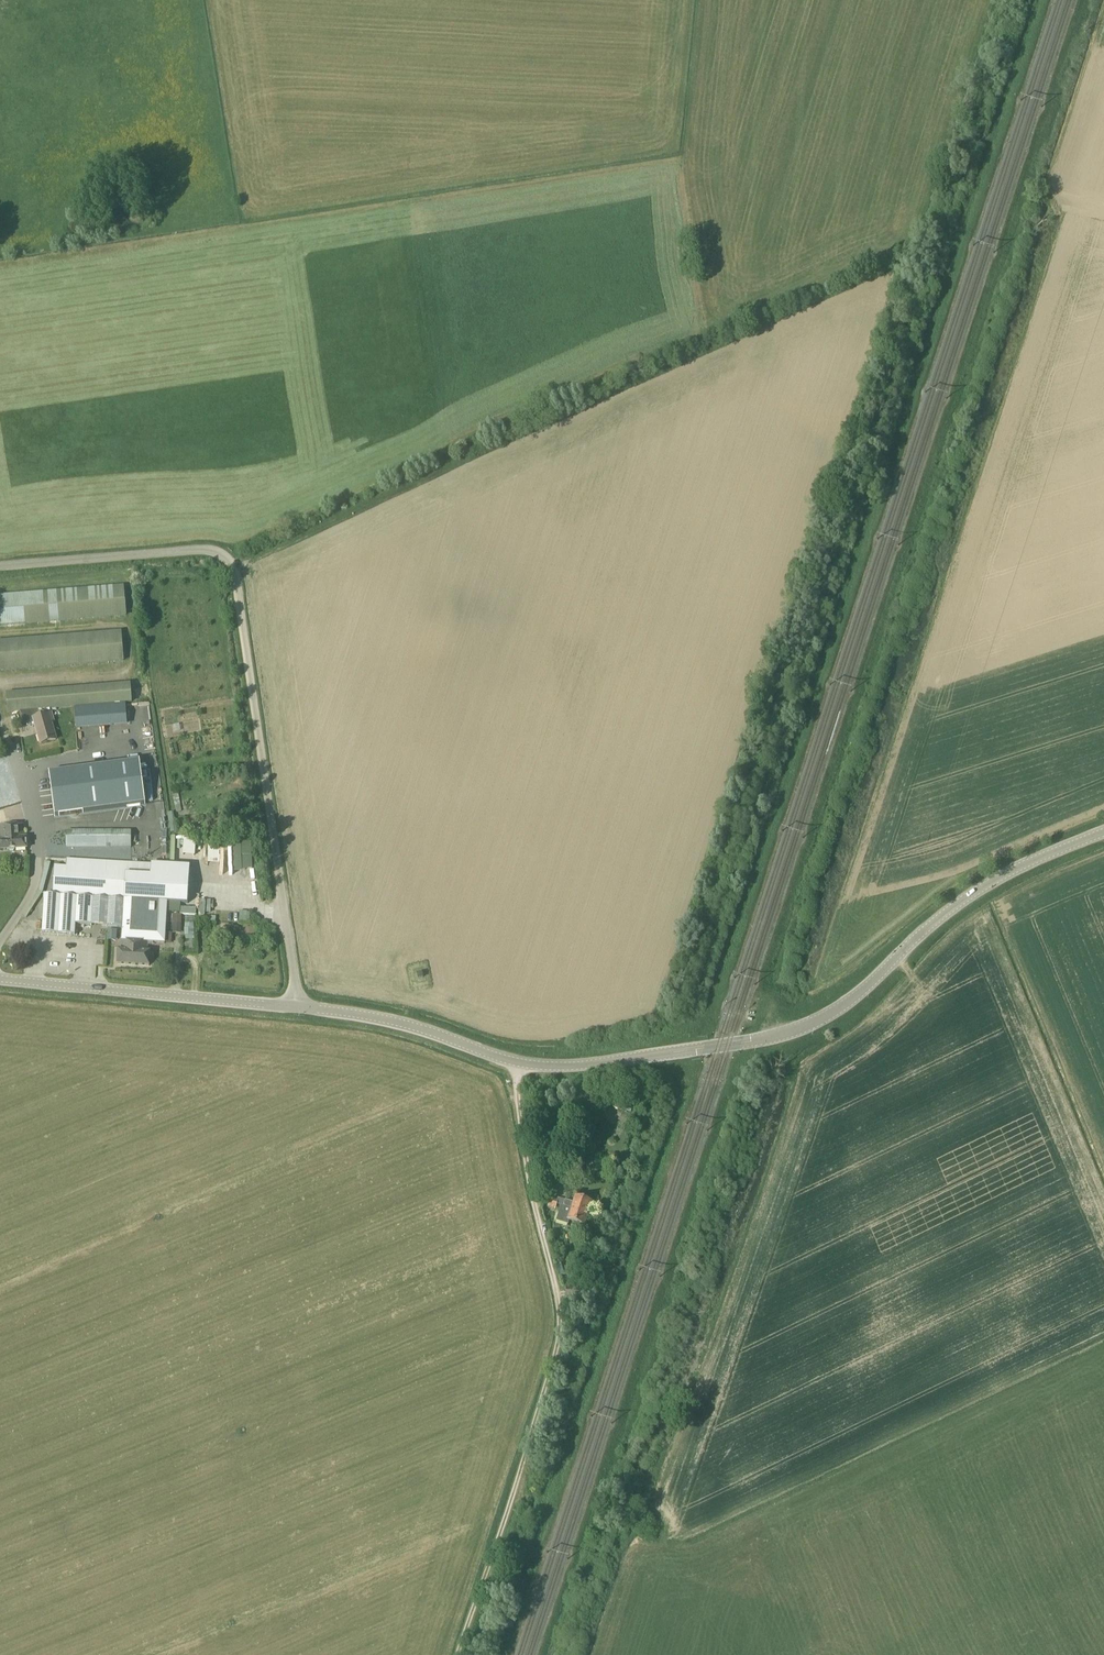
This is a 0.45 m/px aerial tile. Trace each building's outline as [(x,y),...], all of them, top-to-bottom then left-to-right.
[(126,616),(124,585),(0,595),(0,626),(126,616)] [(125,661),(123,632),(0,642),(0,670),(125,661)] [(7,694),(9,712),(74,707),(125,703),(132,702),(131,685),(7,694)] [(74,707),(76,727),(126,723),(125,703),(74,707)] [(33,719),(41,744),(56,739),(51,722),(54,721),(52,713),(33,719)] [(139,761),(49,773),(55,817),(145,805),(139,761)] [(27,848),(26,837),(24,837),(24,825),(0,826),(0,832),(1,841),(0,841),(0,850),(27,848)] [(68,831),(68,849),(134,849),(134,831),(68,831)] [(174,843),(174,853),(188,853),(187,842),(174,843)] [(165,943),(169,865),(67,859),(66,867),(54,867),(53,895),(44,895),(42,934),(75,936),(76,925),(123,928),(122,941),(146,942),(165,943)] [(189,867),(169,865),(167,902),(180,902),(187,903),(189,867)] [(261,899),(257,876),(253,876),(257,899),(261,899)] [(185,936),(194,936),(194,925),(185,925),(185,936)] [(146,942),(122,941),(122,951),(119,950),(118,964),(149,966),(150,952),(146,952),(146,942)] [(48,949),(47,954),(74,959),(75,954),(48,949)] [(561,1206),(588,1214),(592,1203),(575,1198),(574,1203),(566,1201),(565,1202),(543,1194),(541,1199),(541,1200),(550,1202),(557,1205),(561,1206)] [(588,1214),(561,1206),(556,1222),(568,1225),(569,1221),(584,1226),(588,1214)] [(565,1264),(558,1267),(560,1278),(568,1275),(565,1264)] [(565,1297),(579,1298),(579,1290),(565,1290),(565,1297)]
